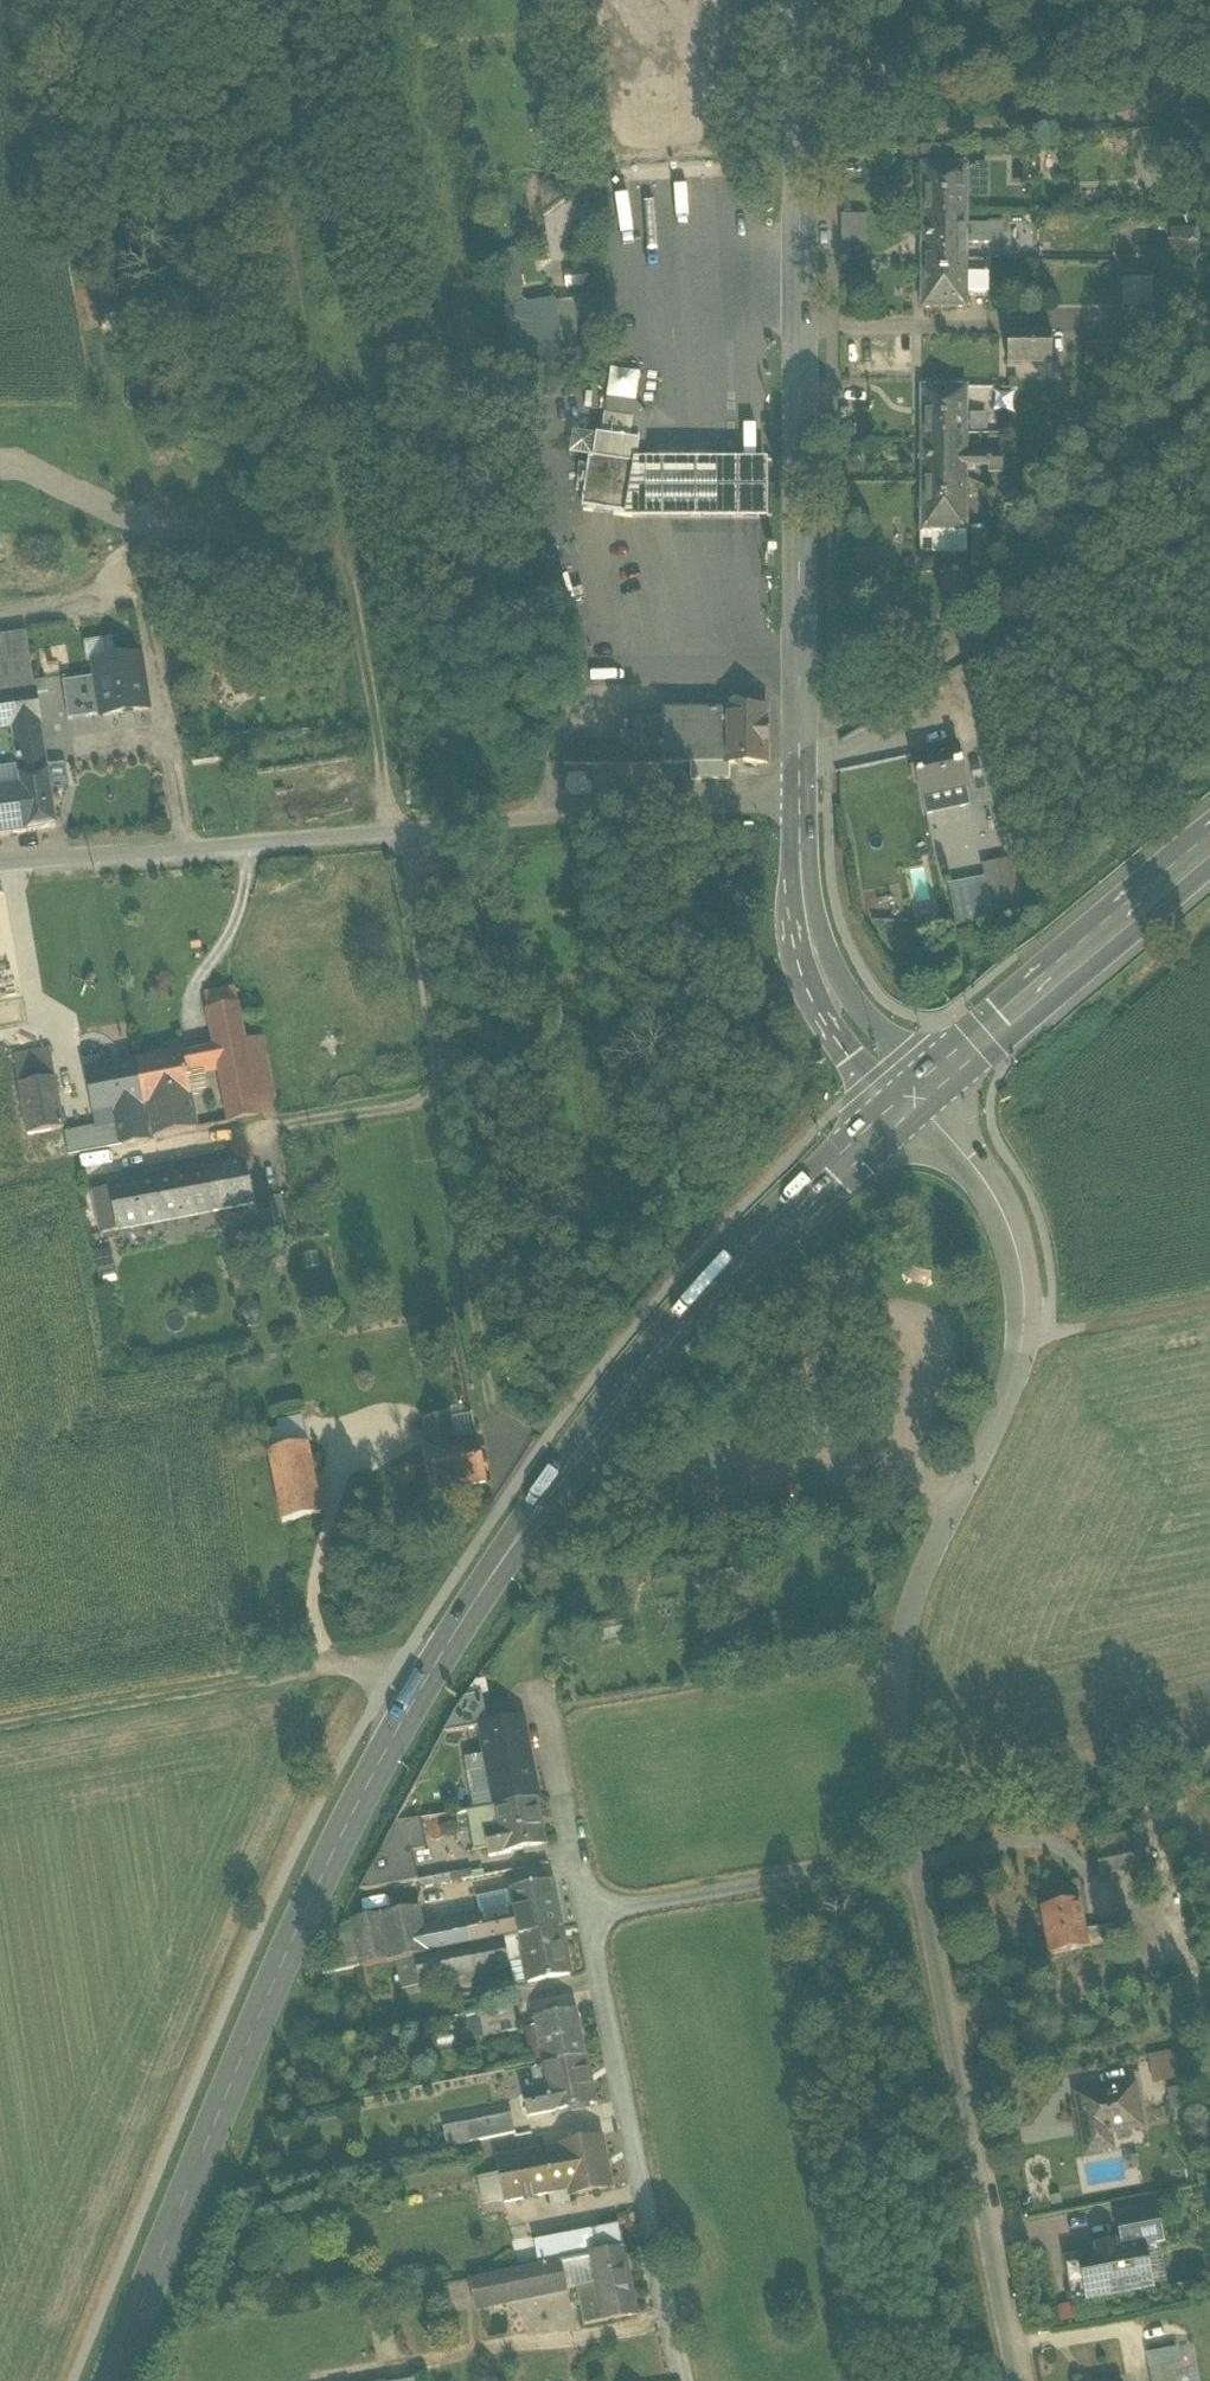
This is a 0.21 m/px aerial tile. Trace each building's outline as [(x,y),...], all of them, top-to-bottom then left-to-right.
[(606,74),(610,140),(642,138),(638,76),(651,75),(651,71),(606,74)] [(967,166),(922,166),(922,215),(944,215),(944,218),(967,218),(967,166)] [(836,244),(860,244),(860,215),(836,215),(836,244)] [(967,218),(944,218),(944,215),(922,215),(922,261),(967,261),(967,245),(1003,245),(1003,224),(988,224),(988,231),(967,231),(967,218)] [(503,291),(507,307),(525,305),(515,249),(496,252),(503,291)] [(967,261),(922,261),(921,310),(967,310),(967,294),(986,294),(986,275),(967,275),(967,261)] [(1152,281),(1123,281),(1123,309),(1152,309),(1152,281)] [(555,300),(560,346),(579,344),(574,298),(555,300)] [(560,346),(555,300),(525,305),(507,307),(521,376),(563,367),(560,346)] [(1176,319),(1152,319),(1152,332),(1176,332),(1176,319)] [(1052,334),(1008,334),(1007,366),(1052,366),(1052,334)] [(1084,346),(1070,346),(1070,370),(1084,370),(1084,346)] [(1099,346),(1086,346),(1086,370),(1099,370),(1099,346)] [(1113,346),(1099,346),(1099,370),(1113,370),(1113,346)] [(1129,370),(1129,346),(1115,346),(1115,370),(1129,370)] [(967,389),(921,389),(921,438),(967,438),(967,389)] [(613,416),(605,415),(601,437),(610,438),(613,416)] [(601,437),(596,436),(593,460),(637,467),(640,443),(610,438),(601,437)] [(967,438),(921,438),(922,484),(944,484),(944,481),(967,481),(967,468),(988,468),(988,475),(1003,475),(1003,454),(967,454),(967,438)] [(593,460),(589,460),(583,498),(582,498),(582,500),(583,500),(582,509),(623,515),(633,516),(640,467),(637,467),(593,460)] [(767,466),(640,467),(633,516),(623,515),(621,527),(767,526),(767,466)] [(967,481),(944,481),(944,484),(922,484),(922,533),(932,532),(932,554),(967,554),(967,481)] [(0,638),(0,696),(35,690),(27,634),(0,638)] [(91,662),(98,720),(150,713),(143,655),(91,662)] [(0,696),(0,732),(12,730),(20,778),(48,772),(35,690),(0,696)] [(736,699),(732,700),(729,703),(729,704),(727,708),(727,711),(663,712),(663,718),(648,718),(648,749),(632,749),(632,735),(622,735),(622,749),(564,749),(564,766),(691,765),(691,781),(730,780),(730,765),(767,765),(768,711),(746,711),(746,708),(744,703),(741,700),(736,699)] [(648,718),(632,718),(632,735),(632,749),(648,749),(648,718)] [(22,788),(20,778),(12,730),(0,732),(0,791),(22,788)] [(958,748),(914,757),(922,797),(960,789),(966,787),(958,748)] [(56,828),(48,772),(20,778),(22,788),(28,833),(56,828)] [(28,833),(22,788),(0,791),(0,837),(28,833)] [(965,810),(960,789),(922,797),(927,818),(965,810)] [(1006,898),(1020,895),(1013,861),(982,867),(985,878),(990,901),(995,900),(1006,898)] [(961,920),(998,913),(995,900),(990,901),(985,878),(954,885),(961,920)] [(998,913),(999,921),(1011,921),(1006,898),(995,900),(998,913)] [(203,989),(208,1012),(238,1006),(234,983),(203,989)] [(238,1006),(208,1012),(230,1124),(261,1118),(246,1043),(238,1006)] [(263,1040),(246,1043),(261,1118),(277,1115),(263,1040)] [(50,1049),(14,1056),(19,1086),(56,1079),(50,1049)] [(199,1052),(182,1055),(186,1071),(202,1068),(199,1052)] [(182,1055),(136,1064),(144,1106),(149,1105),(191,1097),(186,1071),(182,1055)] [(136,1064),(89,1073),(98,1124),(100,1130),(118,1126),(122,1147),(148,1142),(141,1106),(144,1106),(136,1064)] [(65,1130),(56,1079),(19,1086),(28,1136),(65,1130)] [(191,1097),(149,1105),(156,1138),(197,1130),(191,1097)] [(100,1130),(98,1124),(65,1130),(28,1136),(33,1164),(122,1147),(118,1126),(100,1130)] [(247,1164),(206,1171),(213,1213),(255,1206),(247,1164)] [(206,1171),(158,1180),(166,1223),(213,1214),(213,1213),(206,1171)] [(158,1180),(110,1189),(119,1232),(166,1223),(158,1180)] [(110,1189),(94,1192),(103,1235),(119,1232),(110,1189)] [(293,1223),(286,1193),(262,1199),(270,1229),(293,1223)] [(475,1440),(454,1444),(449,1418),(424,1423),(438,1493),(486,1484),(472,1413),(470,1414),(475,1440)] [(308,1446),(269,1453),(283,1525),(321,1517),(308,1446)] [(482,1696),(465,1700),(455,1715),(444,1735),(479,1729),(478,1728),(488,1726),(482,1696)] [(488,1726),(478,1728),(479,1729),(485,1758),(465,1761),(467,1774),(488,1770),(495,1808),(538,1799),(522,1720),(488,1726)] [(538,1799),(495,1808),(504,1855),(547,1846),(538,1799)] [(396,1824),(360,1892),(403,1884),(400,1869),(414,1867),(411,1853),(426,1850),(420,1820),(396,1824)] [(1138,1846),(1096,1854),(1100,1876),(1142,1868),(1138,1846)] [(471,1870),(449,1875),(451,1884),(472,1880),(471,1870)] [(449,1875),(420,1880),(422,1889),(451,1884),(449,1875)] [(553,1882),(511,1890),(515,1910),(494,1914),(499,1941),(505,1940),(562,1928),(553,1882)] [(515,1910),(511,1890),(488,1895),(492,1915),(494,1914),(515,1910)] [(1080,1902),(1041,1909),(1050,1957),(1089,1949),(1085,1928),(1080,1902)] [(380,1916),(390,1963),(392,1962),(415,1958),(429,1955),(423,1929),(419,1908),(380,1916)] [(423,1929),(429,1955),(499,1941),(494,1914),(492,1915),(423,1929)] [(380,1916),(351,1922),(360,1969),(390,1963),(380,1916)] [(1114,1922),(1085,1928),(1089,1949),(1118,1944),(1114,1922)] [(562,1928),(505,1940),(510,1965),(521,1963),(520,1957),(523,1956),(529,1984),(571,1975),(562,1928)] [(499,1941),(429,1955),(415,1958),(421,1987),(511,1969),(510,1965),(505,1940),(499,1941)] [(399,1992),(421,1987),(415,1958),(392,1962),(399,1992)] [(577,2011),(535,2019),(544,2065),(586,2057),(577,2011)] [(515,2013),(482,2020),(486,2038),(518,2032),(515,2013)] [(482,2020),(467,2022),(471,2041),(486,2038),(482,2020)] [(1152,2091),(1184,2085),(1178,2051),(1146,2057),(1152,2091)] [(586,2057),(544,2065),(549,2090),(524,2095),(528,2117),(595,2105),(586,2057)] [(1134,2086),(1076,2096),(1087,2154),(1112,2150),(1109,2133),(1141,2127),(1134,2086)] [(602,2139),(559,2147),(568,2192),(569,2197),(612,2188),(602,2139)] [(559,2147),(496,2159),(505,2204),(568,2192),(559,2147)] [(1161,2242),(1156,2211),(1118,2218),(1123,2246),(1115,2247),(1114,2245),(1097,2248),(1098,2251),(1080,2254),(1088,2298),(1151,2286),(1143,2245),(1161,2242)] [(619,2225),(589,2231),(594,2254),(624,2248),(619,2225)] [(589,2231),(535,2242),(539,2264),(594,2254),(589,2231)] [(624,2249),(592,2255),(597,2283),(576,2288),(584,2326),(637,2316),(624,2249)] [(1080,2254),(1063,2257),(1072,2302),(1088,2298),(1080,2254)] [(576,2288),(597,2283),(592,2255),(470,2279),(476,2307),(576,2288)] [(1178,2365),(1200,2361),(1196,2341),(1146,2351),(1150,2371),(1178,2365)] [(1178,2365),(1181,2380),(1203,2380),(1200,2361),(1178,2365)] [(1178,2365),(1150,2371),(1151,2380),(1181,2380),(1178,2365)]
